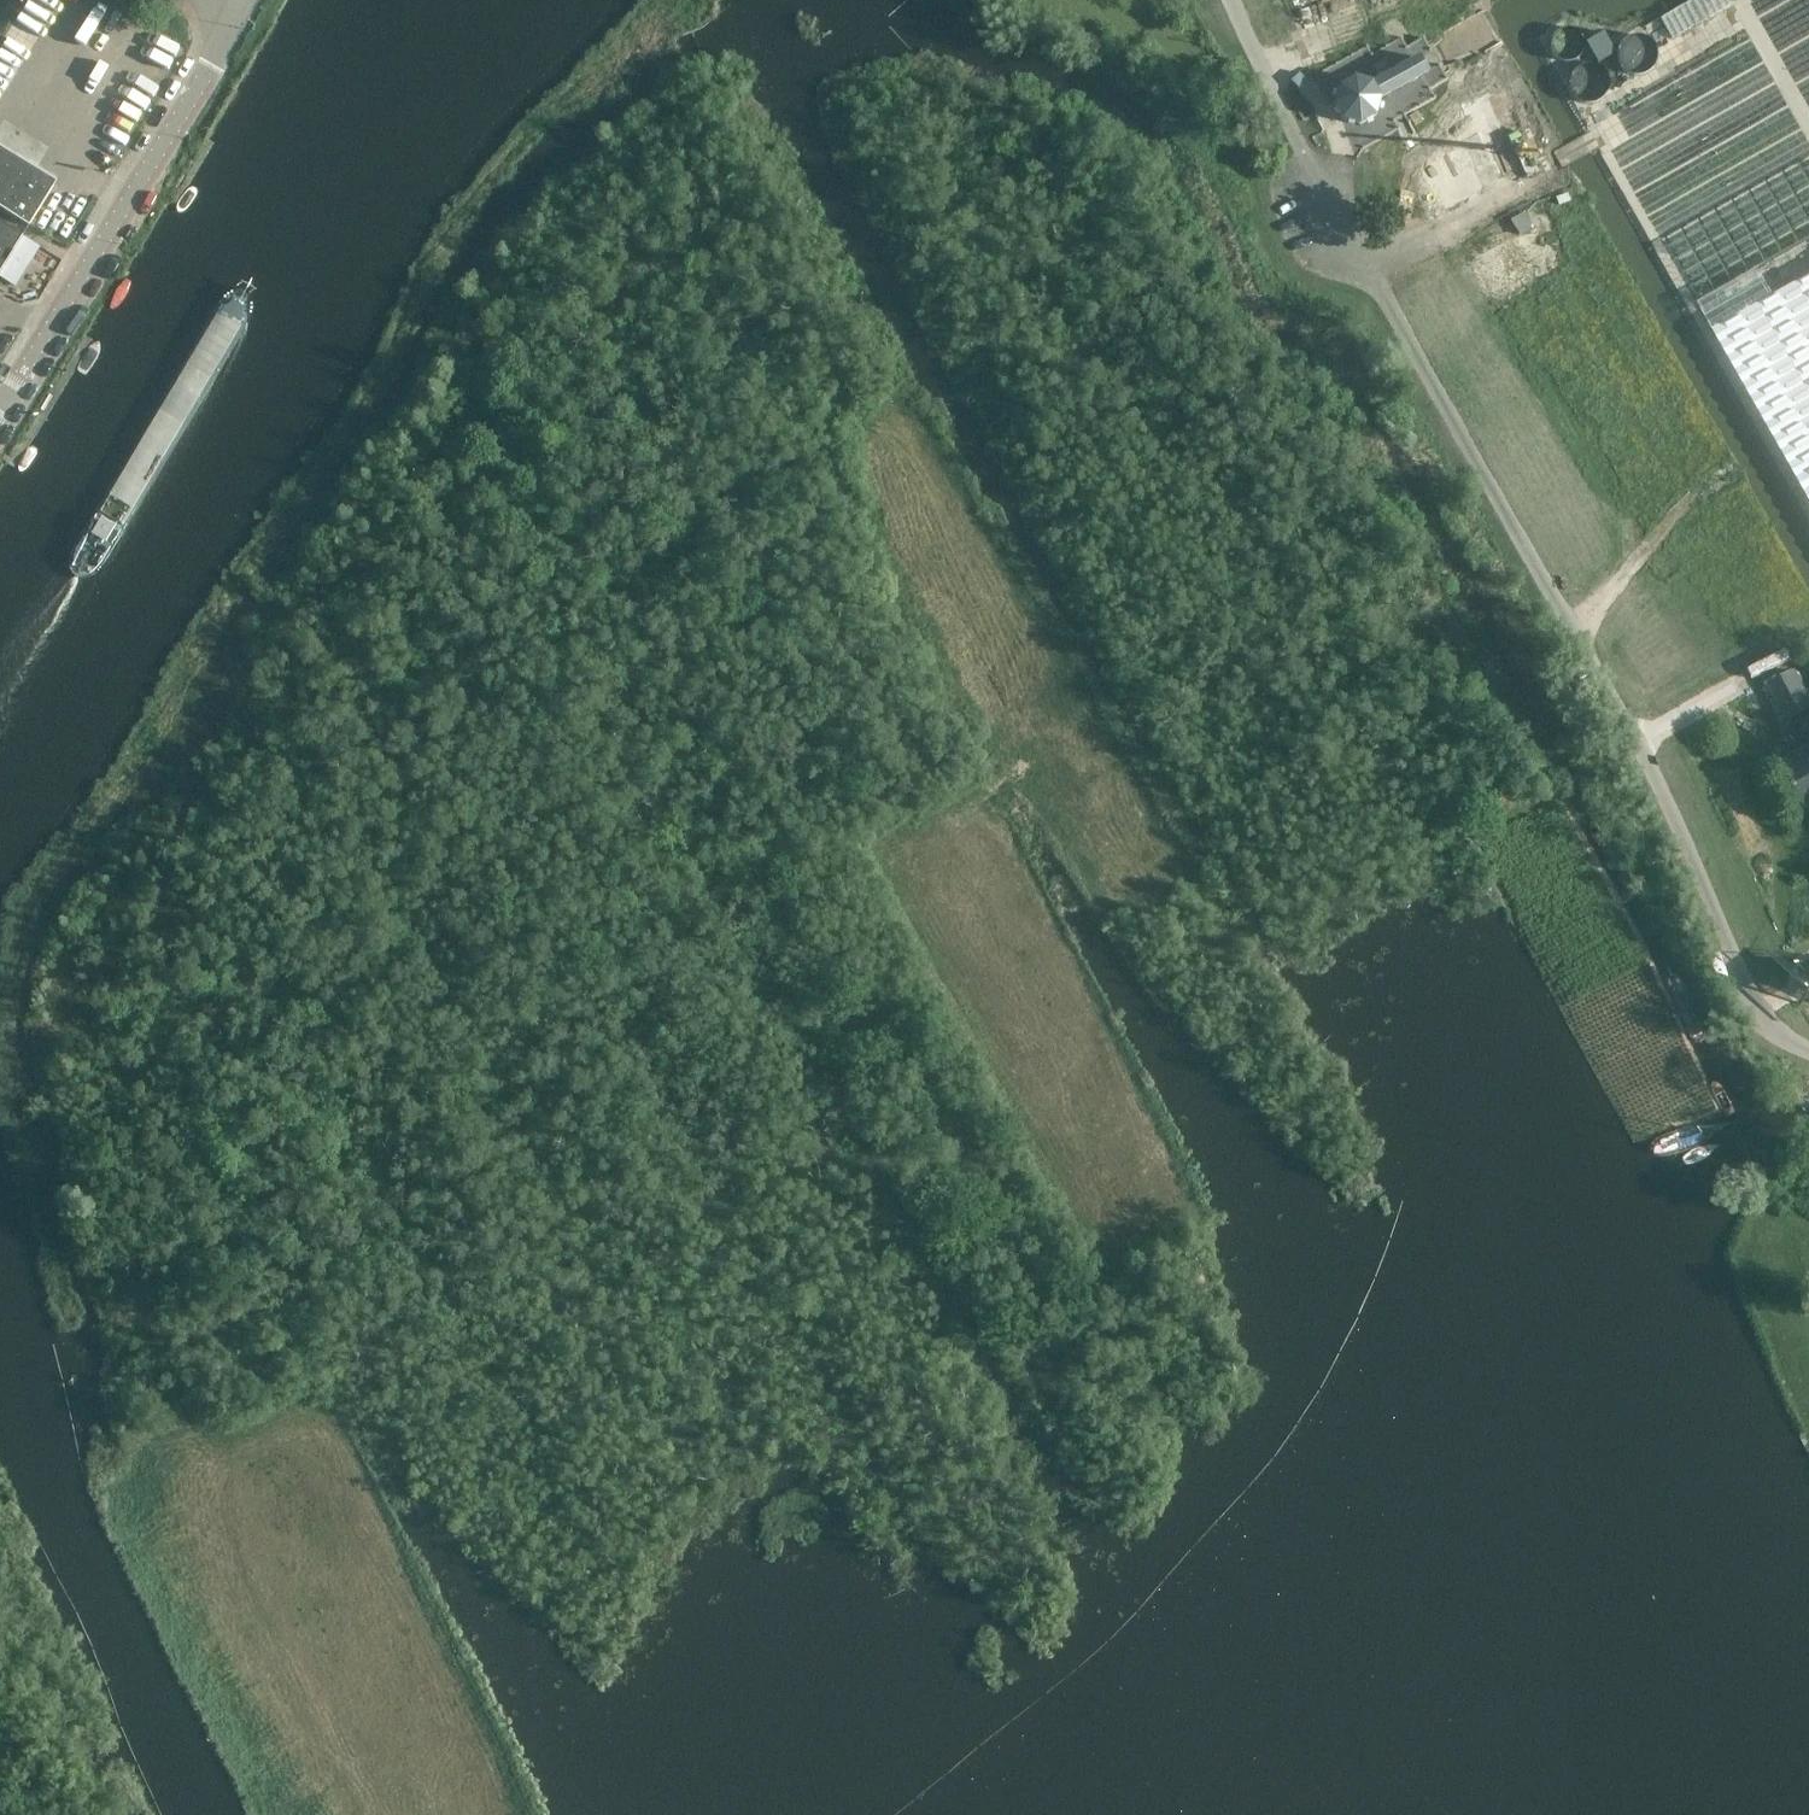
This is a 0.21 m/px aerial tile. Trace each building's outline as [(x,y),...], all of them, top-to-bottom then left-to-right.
[(1588,39),(1600,59),(1616,50),(1605,29),(1588,39)] [(1376,118),(1382,99),(1428,74),(1418,56),(1372,82),(1355,77),(1337,87),(1332,105),(1341,121),(1360,127),(1376,118)] [(1488,177),(1543,157),(1519,93),(1465,112),(1488,177)] [(1439,209),(1480,192),(1461,146),(1420,164),(1439,209)] [(57,182),(0,147),(0,209),(29,228),(57,182)] [(23,236),(0,222),(0,274),(23,236)] [(1714,332),(1808,500),(1808,278),(1714,332)] [(1788,719),(1808,708),(1808,697),(1795,672),(1770,685),(1788,719)] [(1787,773),(1802,801),(1808,797),(1808,745),(1781,760),(1788,773),(1787,773)]
